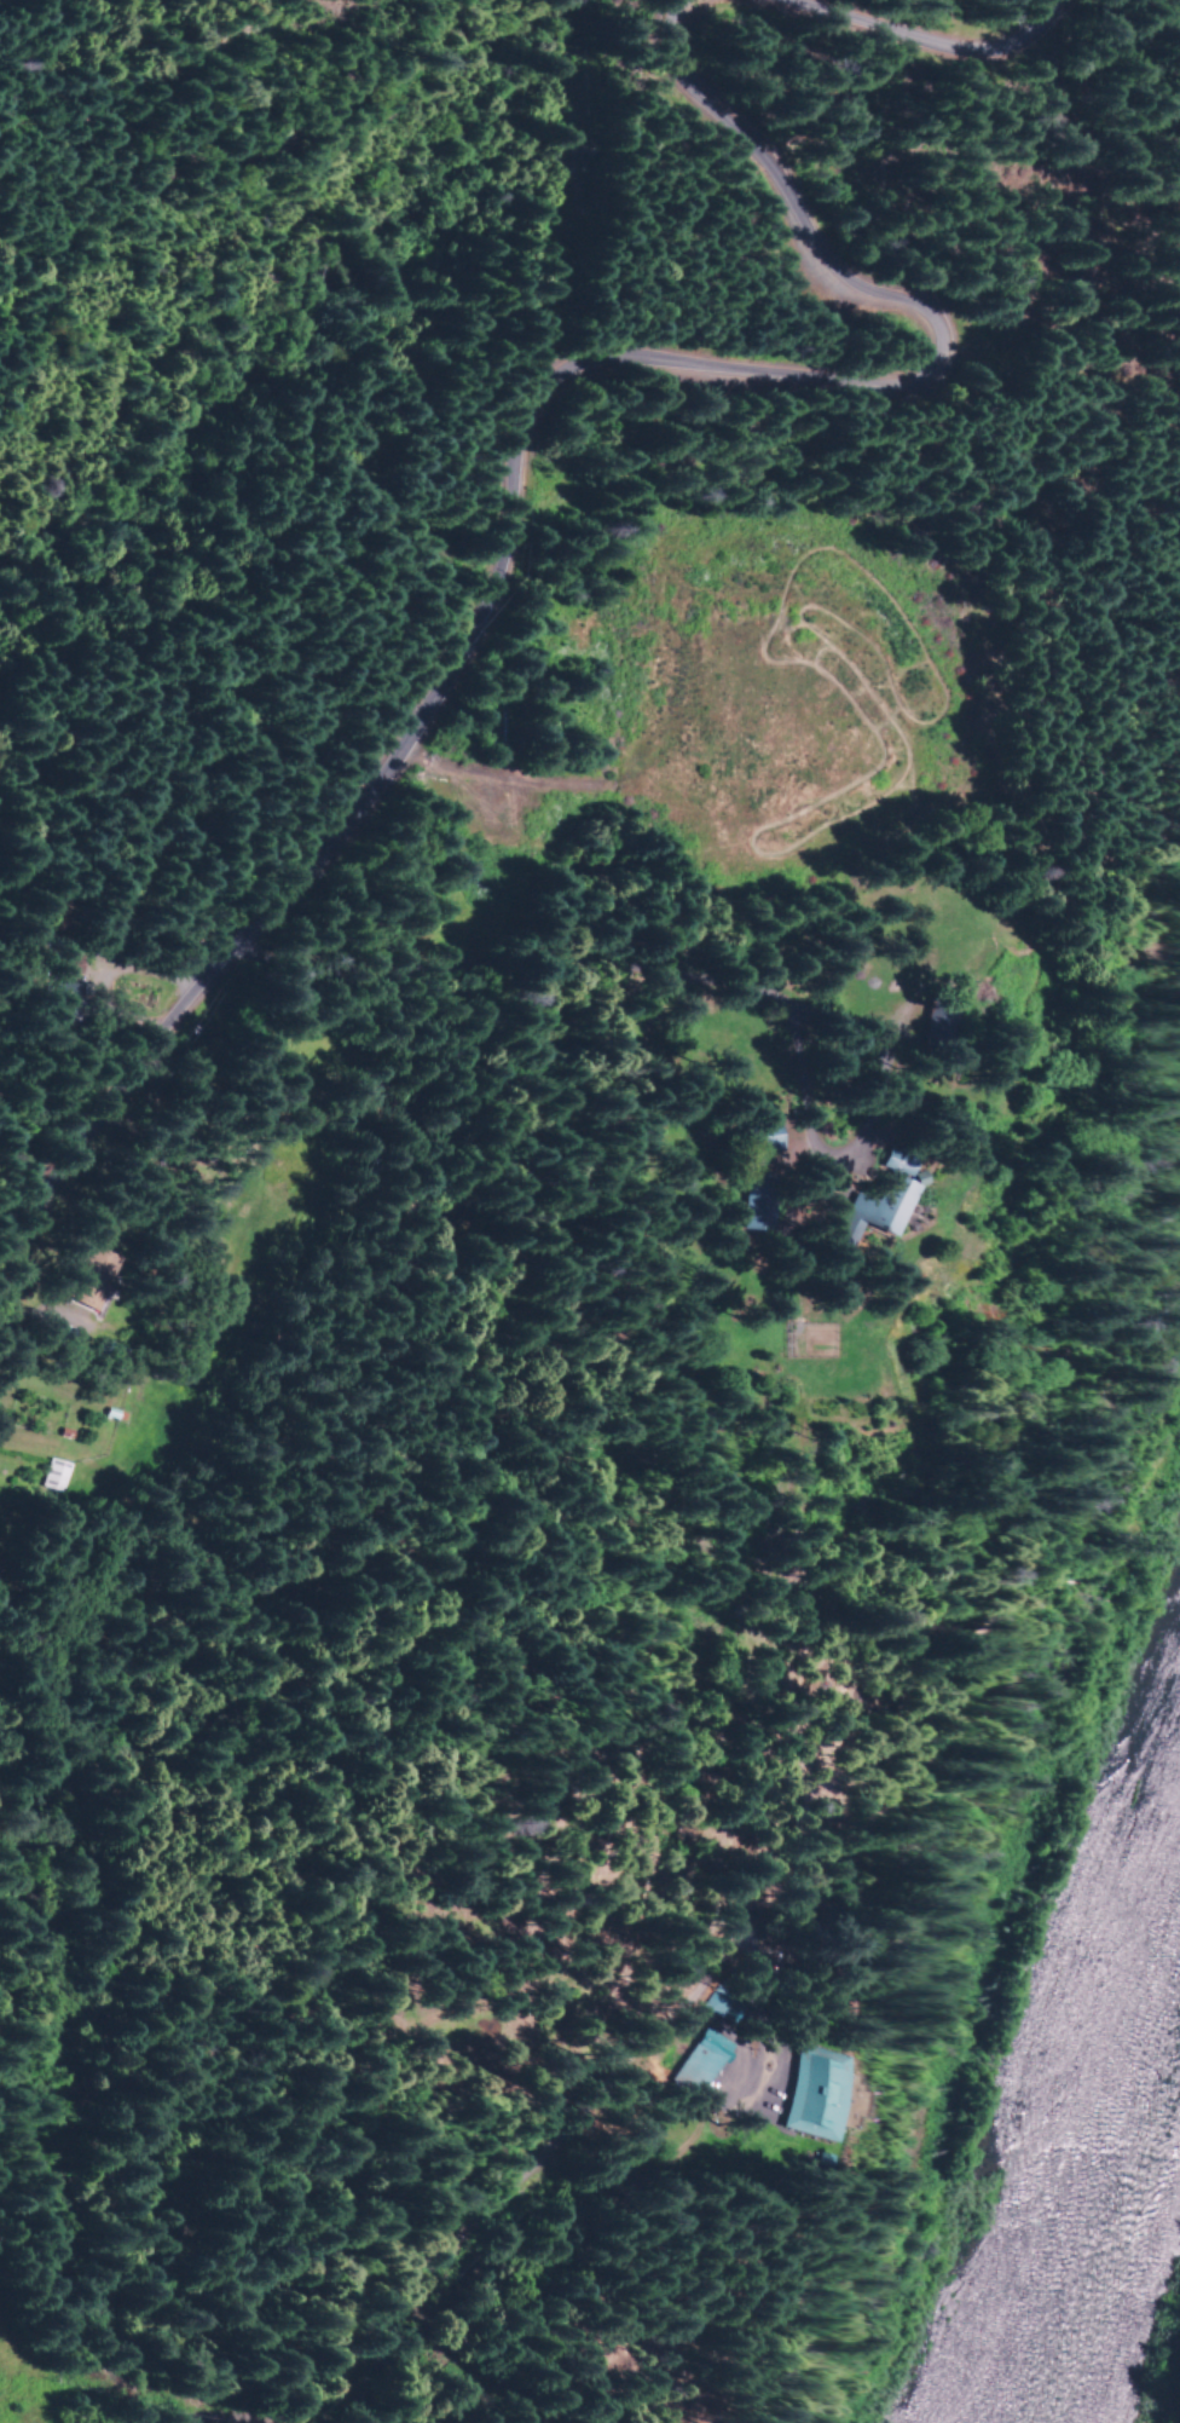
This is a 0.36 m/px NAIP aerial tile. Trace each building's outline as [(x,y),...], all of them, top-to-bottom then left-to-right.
[(776,1147),(762,1118),(738,1129),(751,1159),(776,1147)] [(908,1159),(879,1152),(875,1170),(904,1177),(908,1159)] [(886,1236),(909,1188),(879,1174),(866,1203),(851,1196),(842,1215),(886,1236)] [(60,1299),(91,1314),(117,1260),(85,1245),(60,1299)] [(68,1466),(45,1461),(38,1489),(60,1494),(68,1466)] [(734,2047),(710,2030),(685,2064),(710,2081),(734,2047)] [(777,2132),(827,2147),(854,2059),(804,2044),(777,2132)]
